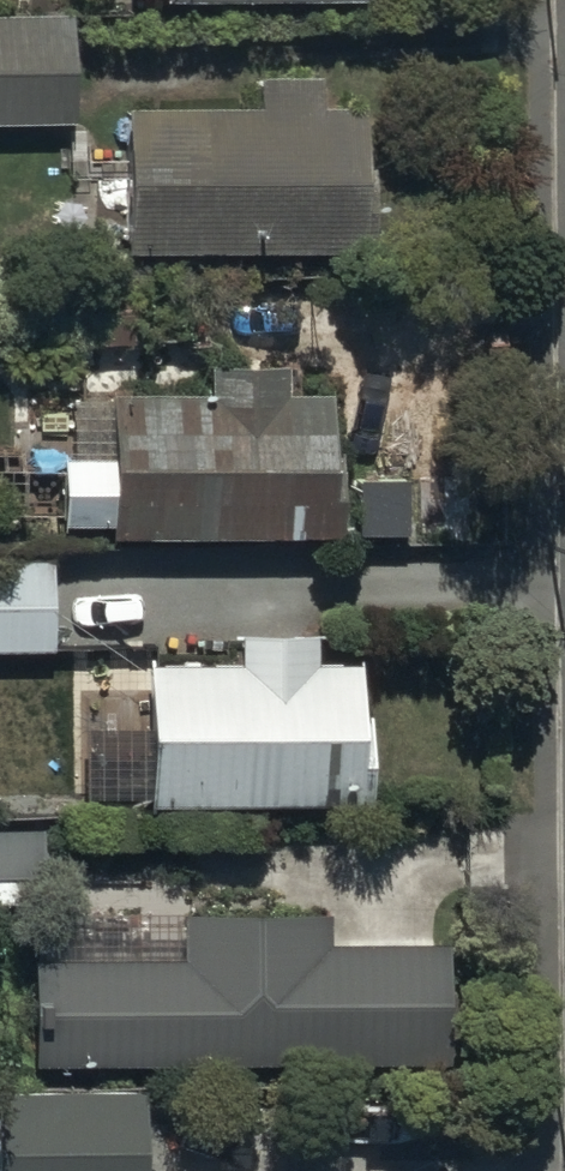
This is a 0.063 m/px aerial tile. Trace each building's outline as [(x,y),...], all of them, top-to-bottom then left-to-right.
[(129,9),(358,8),(358,0),(129,0),(129,9)] [(0,16),(0,127),(68,126),(66,15),(0,16)] [(365,103),(121,107),(124,257),(368,253),(365,103)] [(130,345),(130,287),(43,289),(43,346),(130,345)] [(59,457),(59,527),(104,527),(104,541),(344,541),(344,501),(327,501),(327,401),(280,401),(280,367),(206,367),(206,399),(108,399),(108,456),(59,457)] [(424,480),(351,481),(352,539),(425,538),(424,480)] [(51,653),(49,564),(0,564),(0,653),(51,653)] [(141,798),(141,808),(363,809),(364,724),(354,724),(355,663),(311,663),(311,635),(232,634),(232,667),(145,667),(145,727),(118,727),(118,798),(141,798)] [(0,830),(0,881),(38,881),(38,830),(0,830)] [(28,963),(29,1069),(444,1068),(443,947),(324,948),(324,917),(179,917),(179,963),(28,963)] [(144,1093),(0,1093),(0,1170),(144,1170),(144,1093)]
